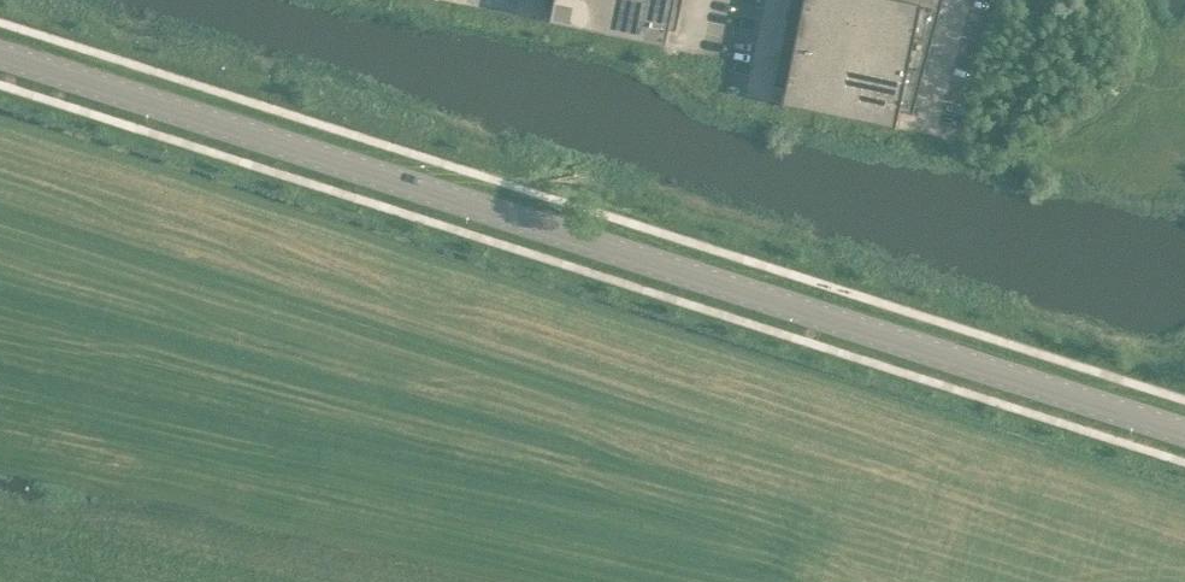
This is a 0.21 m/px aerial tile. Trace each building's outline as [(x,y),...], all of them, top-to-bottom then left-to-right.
[(546,3),(553,4),(550,18),(665,43),(668,28),(675,30),(682,0),(546,0),(546,3)] [(782,104),(896,127),(900,109),(913,112),(916,100),(915,100),(914,100),(910,98),(920,81),(921,82),(925,68),(923,67),(923,68),(923,67),(919,65),(927,52),(929,48),(930,49),(933,35),(932,34),(932,35),(931,34),(928,32),(937,17),(938,16),(939,16),(942,2),(941,2),(938,0),(797,0),(797,4),(792,4),(791,4),(788,18),(789,18),(790,34),(791,37),(790,37),(785,37),(784,37),(781,51),(782,51),(784,69),(784,70),(781,70),(779,71),(779,70),(777,70),(774,83),(786,86),(782,104)]
